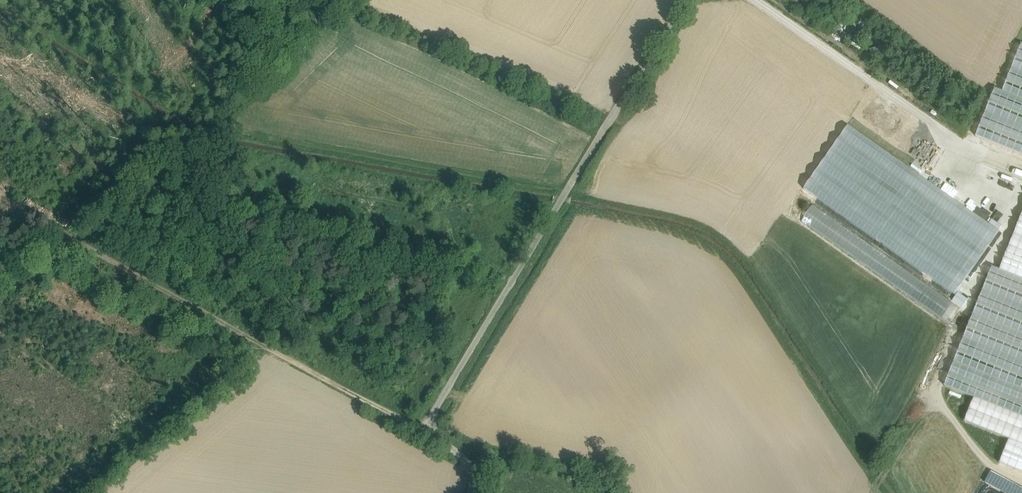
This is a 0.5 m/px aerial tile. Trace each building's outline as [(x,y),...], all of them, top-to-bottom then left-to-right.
[(871,48),(872,58),(889,55),(888,45),(871,48)] [(1000,229),(850,124),(804,189),(955,294),(1000,229)] [(1012,250),(943,408),(1012,431),(1006,458),(1021,464),(1021,254),(1012,250)]
